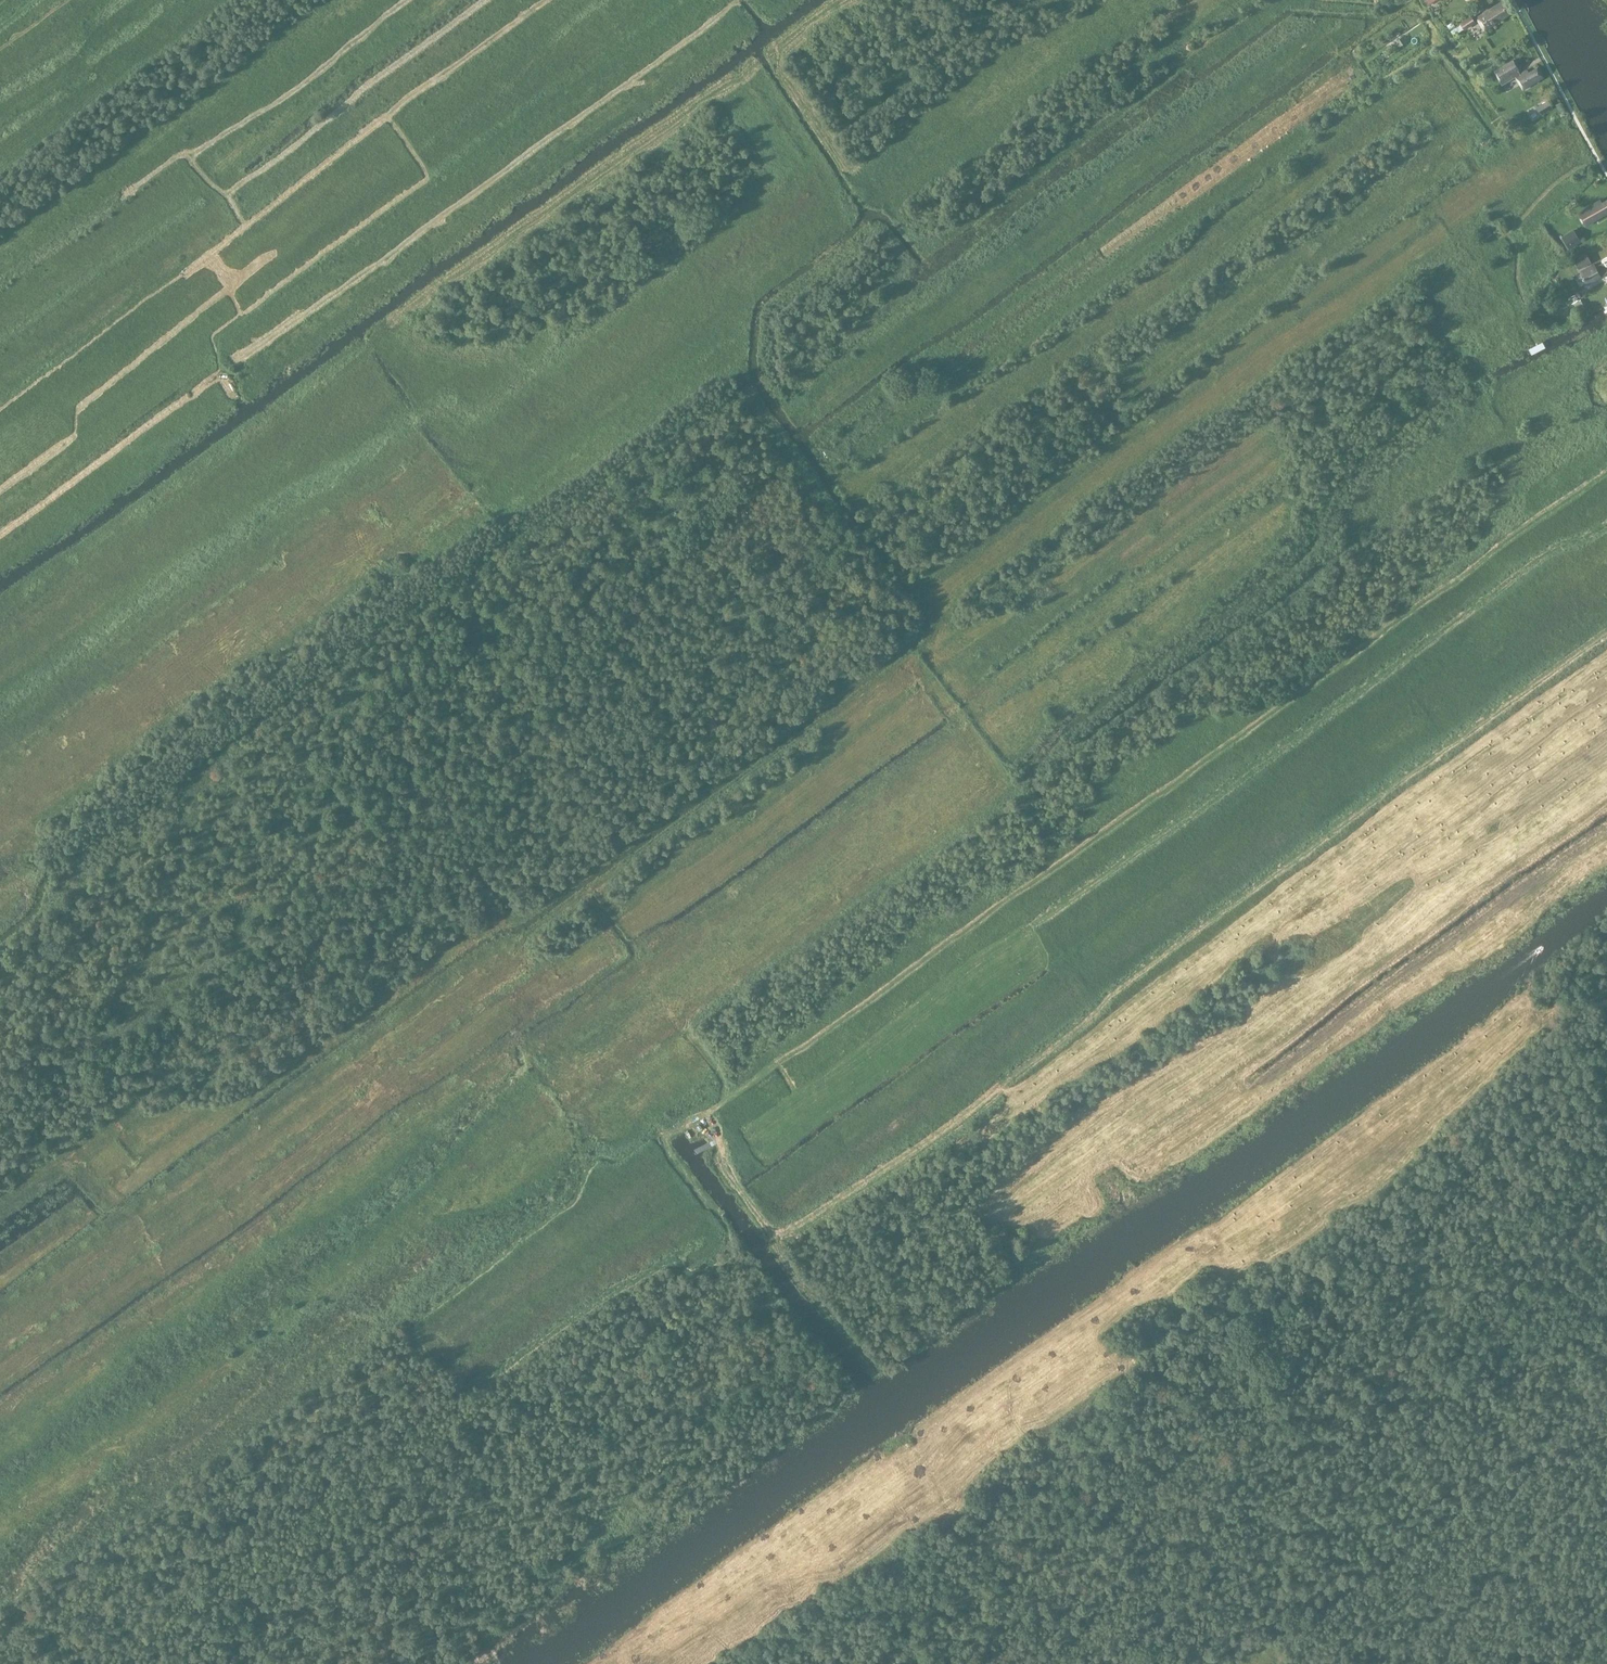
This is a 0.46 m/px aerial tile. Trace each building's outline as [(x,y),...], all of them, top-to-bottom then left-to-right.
[(1424,8),(1436,0),(1419,0),(1424,8)] [(1475,18),(1483,31),(1510,14),(1503,4),(1494,10),(1492,8),(1475,18)] [(1471,16),(1460,23),(1464,31),(1476,23),(1471,16)] [(1451,22),(1445,25),(1451,36),(1457,32),(1451,22)] [(1408,40),(1405,35),(1384,50),(1389,56),(1399,49),(1398,47),(1400,46),(1401,47),(1405,44),(1404,43),(1408,40)] [(1512,74),(1521,88),(1522,89),(1523,89),(1543,77),(1537,68),(1529,73),(1527,70),(1521,74),(1512,60),(1492,72),(1499,82),(1512,74)] [(1548,100),(1536,107),(1540,114),(1552,107),(1548,100)] [(1585,225),(1606,213),(1606,200),(1580,215),(1585,225)] [(1581,241),(1573,229),(1561,237),(1569,249),(1581,241)] [(1591,262),(1586,254),(1574,260),(1578,269),(1591,262)] [(1602,261),(1603,263),(1595,266),(1595,265),(1581,272),(1587,284),(1601,276),(1600,276),(1606,272),(1606,258),(1602,261)] [(1582,318),(1589,314),(1581,300),(1573,304),(1582,318)] [(1541,341),(1527,348),(1530,354),(1544,348),(1541,341)]
